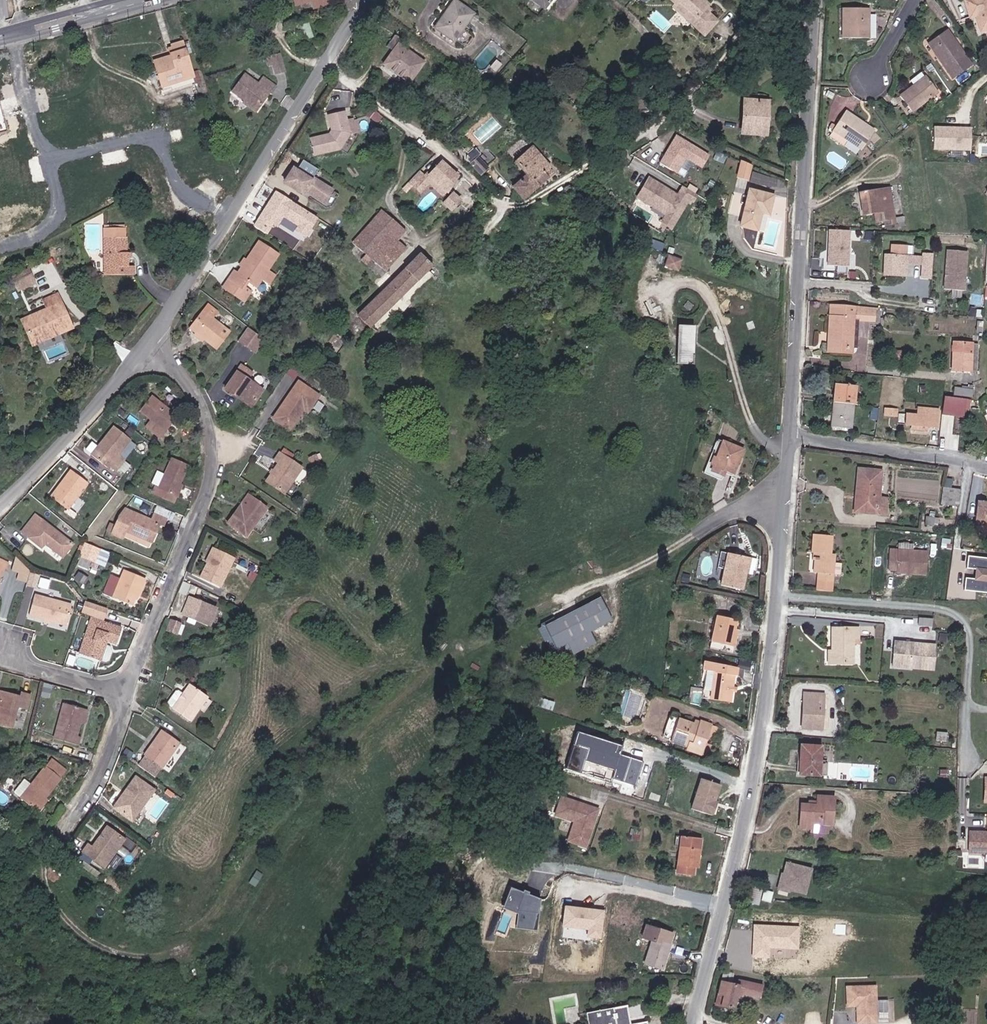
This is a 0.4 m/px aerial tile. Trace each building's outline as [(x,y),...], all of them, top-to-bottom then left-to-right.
[(345,11),(352,0),(341,0),(345,11)] [(549,3),(551,0),(537,0),(533,5),(543,12),(545,9),(549,3)] [(692,23),(705,35),(718,21),(705,9),(708,5),(703,0),(671,0),(675,5),(674,6),(692,23)] [(965,1),(972,19),(978,18),(983,33),(986,31),(986,0),(969,0),(965,1)] [(473,15),(455,2),(437,30),(453,42),(473,15)] [(872,41),(872,10),(846,10),(847,41),(872,41)] [(313,36),(308,21),(299,24),(304,38),(313,36)] [(945,32),(956,48),(960,46),(949,30),(945,32)] [(945,32),(930,43),(954,78),(973,66),(960,46),(956,48),(945,32)] [(392,53),(383,67),(409,85),(424,64),(398,46),(401,41),(394,36),(386,48),(392,53)] [(172,88),(170,82),(194,76),(184,41),(173,44),(176,55),(155,60),(163,91),(172,88)] [(279,53),(264,58),(266,67),(271,65),(274,75),(285,72),(279,53)] [(245,74),(233,93),(247,101),(260,109),(271,91),(274,92),(278,85),(264,75),(259,83),(245,74)] [(196,85),(194,76),(170,82),(172,88),(173,91),(196,85)] [(925,83),(922,78),(911,86),(914,91),(900,102),(911,117),(938,98),(927,82),(925,83)] [(747,130),(762,131),(768,131),(769,101),(764,101),(744,99),(742,128),(747,130)] [(344,110),(327,113),(329,128),(327,132),(308,135),(310,152),(336,148),(347,133),(356,132),(354,121),(346,122),(344,110)] [(852,115),(843,129),(838,125),(836,129),(840,132),(854,142),(869,151),(880,134),(852,115)] [(972,127),(933,127),(932,150),(971,150),(972,127)] [(854,142),(840,132),(837,137),(851,147),(854,142)] [(711,155),(676,134),(660,162),(678,173),(686,159),(703,169),(711,155)] [(480,154),(474,148),(466,156),(481,171),(495,157),(486,148),(480,154)] [(545,172),(548,170),(549,171),(552,169),(536,149),(531,154),(545,172)] [(524,201),(553,176),(549,171),(548,170),(545,172),(531,154),(518,165),(528,176),(512,190),(524,201)] [(293,166),(283,184),(306,197),(307,195),(326,206),(336,191),(313,177),(317,169),(303,160),(298,169),(293,166)] [(754,164),(742,161),(737,176),(750,180),(754,164)] [(456,176),(440,162),(425,179),(418,172),(409,182),(420,192),(429,182),(435,180),(447,191),(456,176)] [(678,193),(649,176),(636,198),(664,214),(660,221),(673,228),(689,200),(694,203),(699,194),(683,185),(678,193)] [(748,189),(739,225),(755,230),(761,213),(769,215),(773,195),(748,189)] [(899,228),(893,189),(861,194),(865,218),(875,216),(877,225),(892,222),(893,229),(899,228)] [(318,215),(276,190),(254,225),(268,234),(273,226),(276,228),(283,217),(308,232),(318,215)] [(452,190),(441,203),(451,211),(462,199),(452,190)] [(375,222),(401,244),(408,236),(382,214),(375,222)] [(433,226),(439,219),(433,214),(424,221),(431,228),(433,226)] [(407,249),(401,244),(375,222),(354,245),(387,272),(407,249)] [(848,233),(828,232),(826,268),(847,268),(848,233)] [(127,254),(126,241),(125,233),(104,234),(105,242),(107,279),(136,277),(136,269),(128,269),(127,260),(127,254)] [(236,270),(230,279),(224,289),(246,302),(252,292),(243,286),(247,278),(258,285),(279,252),(260,240),(239,273),(236,270)] [(889,274),(895,274),(912,274),(912,264),(926,264),(927,256),(912,256),(909,255),(909,245),(897,245),(896,256),(890,255),(889,274)] [(970,251),(950,250),(949,290),(969,291),(970,251)] [(359,317),(372,329),(427,274),(433,267),(422,256),(421,254),(359,317)] [(680,263),(665,259),(662,268),(677,273),(680,263)] [(18,292),(37,283),(30,267),(11,276),(18,292)] [(49,328),(66,320),(54,292),(51,286),(38,291),(41,298),(44,305),(19,315),(27,335),(48,325),(49,328)] [(691,309),(685,304),(680,310),(686,315),(691,309)] [(877,308),(845,305),(829,304),(829,317),(826,350),(853,352),(853,347),(858,348),(860,319),(876,320),(877,308)] [(209,308),(200,321),(194,329),(200,335),(220,351),(232,334),(216,321),(220,315),(209,308)] [(255,352),(263,337),(247,328),(238,342),(255,352)] [(698,332),(678,332),(677,369),(697,369),(698,332)] [(976,371),(978,344),(959,343),(958,351),(962,351),(961,370),(976,371)] [(258,378),(242,367),(226,390),(235,397),(237,395),(252,406),(264,390),(255,383),(258,378)] [(310,413),(320,396),(303,384),(300,382),(283,410),(276,420),(293,430),(305,410),(310,413)] [(838,401),(836,425),(858,427),(859,404),(861,385),(839,383),(838,401)] [(901,417),(901,411),(901,399),(895,399),(896,394),(890,394),(889,409),(889,417),(901,417)] [(142,410),(151,417),(146,423),(161,436),(178,416),(154,396),(142,410)] [(932,429),(942,429),(944,412),(919,410),(919,417),(910,416),(909,427),(917,428),(916,432),(932,433),(932,429)] [(880,426),(880,418),(867,416),(867,425),(880,426)] [(134,441),(118,428),(95,458),(112,470),(114,467),(119,471),(128,460),(124,456),(134,441)] [(735,481),(736,476),(745,451),(720,442),(716,441),(703,475),(725,483),(727,478),(735,481)] [(277,464),(280,467),(267,485),(285,497),(292,486),(301,471),(281,457),(277,464)] [(174,459),(161,488),(179,496),(183,486),(180,485),(189,466),(174,459)] [(879,514),(882,473),(858,471),(855,496),(859,496),(857,511),(879,514)] [(68,509),(88,485),(72,473),(53,497),(68,509)] [(959,501),(962,483),(946,481),(944,494),(950,494),(949,500),(959,501)] [(174,506),(179,496),(161,488),(157,499),(174,506)] [(251,496),(240,510),(245,514),(256,499),(251,496)] [(256,499),(245,514),(240,510),(229,523),(248,538),(254,531),(263,537),(279,515),(256,499)] [(153,519),(131,511),(129,509),(125,520),(119,536),(128,540),(132,532),(156,542),(163,524),(169,525),(171,518),(155,512),(153,519)] [(74,545),(38,515),(23,532),(42,548),(46,543),(63,557),(74,545)] [(819,574),(819,581),(819,591),(832,592),(833,582),(834,556),(830,556),(830,537),(811,536),(810,553),(815,553),(815,558),(812,558),(812,563),(815,562),(814,573),(819,574)] [(87,543),(82,554),(96,559),(101,548),(87,543)] [(890,551),(889,569),(897,569),(897,573),(927,575),(929,553),(890,551)] [(751,558),(729,555),(723,589),(745,592),(748,574),(751,558)] [(5,568),(8,569),(12,561),(0,556),(0,578),(5,568)] [(229,566),(210,557),(200,577),(219,585),(229,566)] [(968,557),(967,568),(976,569),(975,580),(967,579),(965,591),(986,594),(986,559),(968,557)] [(82,558),(80,565),(91,567),(92,560),(82,558)] [(758,571),(759,560),(751,558),(748,574),(755,575),(756,570),(758,571)] [(126,571),(115,597),(133,604),(137,594),(140,596),(147,580),(126,571)] [(37,595),(32,613),(47,618),(53,620),(67,624),(72,606),(37,595)] [(183,613),(204,622),(211,608),(190,598),(183,613)] [(600,598),(544,625),(557,651),(567,646),(573,658),(598,646),(592,633),(612,623),(600,598)] [(215,610),(211,608),(204,622),(208,624),(215,610)] [(92,617),(80,653),(97,659),(104,640),(109,642),(119,645),(125,628),(112,624),(92,617)] [(740,621),(721,617),(714,644),(738,649),(740,639),(737,639),(738,632),(740,621)] [(169,618),(166,630),(179,634),(182,622),(169,618)] [(916,621),(915,637),(927,637),(928,621),(916,621)] [(830,663),(853,663),(853,639),(860,638),(859,625),(833,627),(834,650),(829,651),(830,663)] [(107,646),(109,642),(104,640),(97,659),(106,662),(110,659),(113,651),(111,648),(107,646)] [(894,641),(893,666),(933,669),(935,643),(894,641)] [(240,652),(232,653),(232,663),(240,661),(240,652)] [(705,675),(707,676),(705,700),(734,702),(736,677),(739,677),(739,669),(705,666),(705,675)] [(186,679),(179,687),(168,701),(166,703),(184,716),(202,693),(186,679)] [(164,698),(168,701),(179,687),(175,684),(171,684),(164,694),(164,698)] [(5,692),(0,708),(0,725),(14,729),(22,707),(29,709),(34,696),(24,693),(22,697),(5,692)] [(806,694),(805,728),(824,729),(825,695),(806,694)] [(76,738),(80,725),(83,726),(88,711),(84,710),(66,704),(55,740),(70,745),(77,747),(79,739),(76,738)] [(553,710),(537,705),(534,712),(550,718),(553,710)] [(704,743),(707,734),(710,724),(699,720),(697,726),(691,724),(669,717),(663,734),(673,740),(686,744),(684,749),(700,755),(704,743)] [(718,726),(710,724),(707,734),(714,737),(718,726)] [(161,731),(144,755),(139,763),(156,773),(161,766),(178,742),(161,731)] [(623,746),(576,732),(565,770),(580,774),(583,761),(614,770),(611,779),(636,786),(643,762),(621,755),(623,746)] [(712,745),(704,743),(700,755),(708,757),(712,745)] [(802,775),(823,776),(823,764),(824,744),(804,743),(802,775)] [(48,801),(47,799),(67,772),(66,772),(57,763),(54,761),(21,800),(23,802),(33,810),(38,814),(42,809),(48,801)] [(134,777),(114,808),(132,821),(153,790),(134,777)] [(719,787),(702,781),(691,810),(710,816),(710,814),(714,816),(717,808),(713,807),(719,787)] [(838,825),(839,798),(820,797),(820,806),(807,805),(806,828),(817,829),(817,824),(838,825)] [(597,811),(559,799),(553,818),(573,824),(567,844),(586,850),(597,811)] [(99,867),(106,860),(121,841),(104,827),(90,845),(84,840),(83,842),(77,849),(99,867)] [(968,832),(967,854),(986,854),(986,832),(968,832)] [(700,839),(679,837),(675,874),(690,876),(692,867),(696,868),(700,839)] [(808,895),(814,868),(787,862),(781,890),(808,895)] [(540,899),(509,888),(502,908),(516,913),(515,928),(537,931),(540,899)] [(602,909),(563,906),(561,927),(601,930),(602,909)] [(744,930),(736,966),(771,973),(776,947),(792,950),(794,940),(790,939),(792,926),(771,922),(772,917),(765,915),(764,921),(758,920),(755,932),(744,930)] [(677,934),(649,926),(645,938),(655,941),(648,964),(666,969),(677,934)] [(731,985),(733,974),(723,972),(716,1007),(734,1011),(738,995),(756,998),(759,986),(739,982),(738,986),(731,985)] [(877,989),(849,989),(849,1007),(861,1007),(861,1011),(859,1011),(859,1023),(877,1023),(877,989)] [(886,1012),(887,999),(879,999),(878,1011),(886,1012)] [(621,1023),(634,1023),(631,1008),(618,1010),(621,1023)] [(595,1023),(621,1023),(618,1010),(594,1014),(595,1023)] [(930,1015),(920,1014),(919,1023),(929,1023),(930,1015)]
